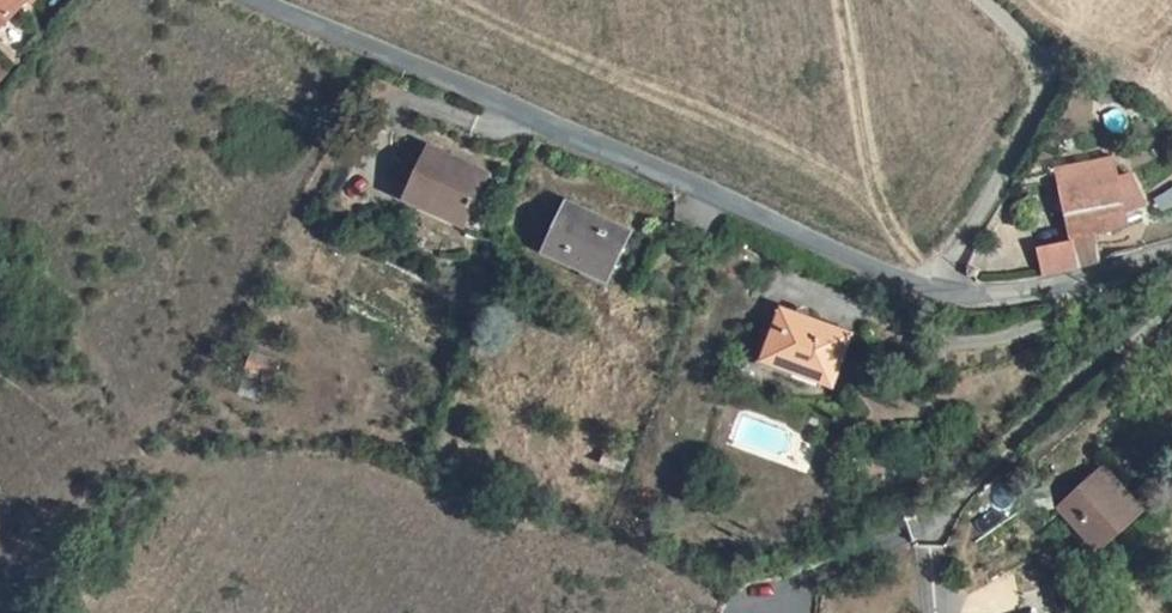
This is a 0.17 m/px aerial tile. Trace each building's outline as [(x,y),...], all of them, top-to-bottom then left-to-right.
[(21,0),(0,0),(0,23),(21,0)] [(497,173),(446,151),(432,183),(484,207),(497,173)] [(1110,153),(1054,163),(1069,235),(1074,261),(1098,255),(1092,226),(1107,223),(1105,215),(1123,211),(1121,201),(1114,169),(1110,153)] [(1130,166),(1114,169),(1121,201),(1138,197),(1130,166)] [(572,198),(553,245),(615,273),(635,226),(572,198)] [(1038,243),(1044,269),(1074,261),(1069,235),(1038,243)] [(786,308),(768,358),(833,381),(850,331),(786,308)] [(1128,513),(1089,480),(1059,514),(1098,547),(1128,513)]
